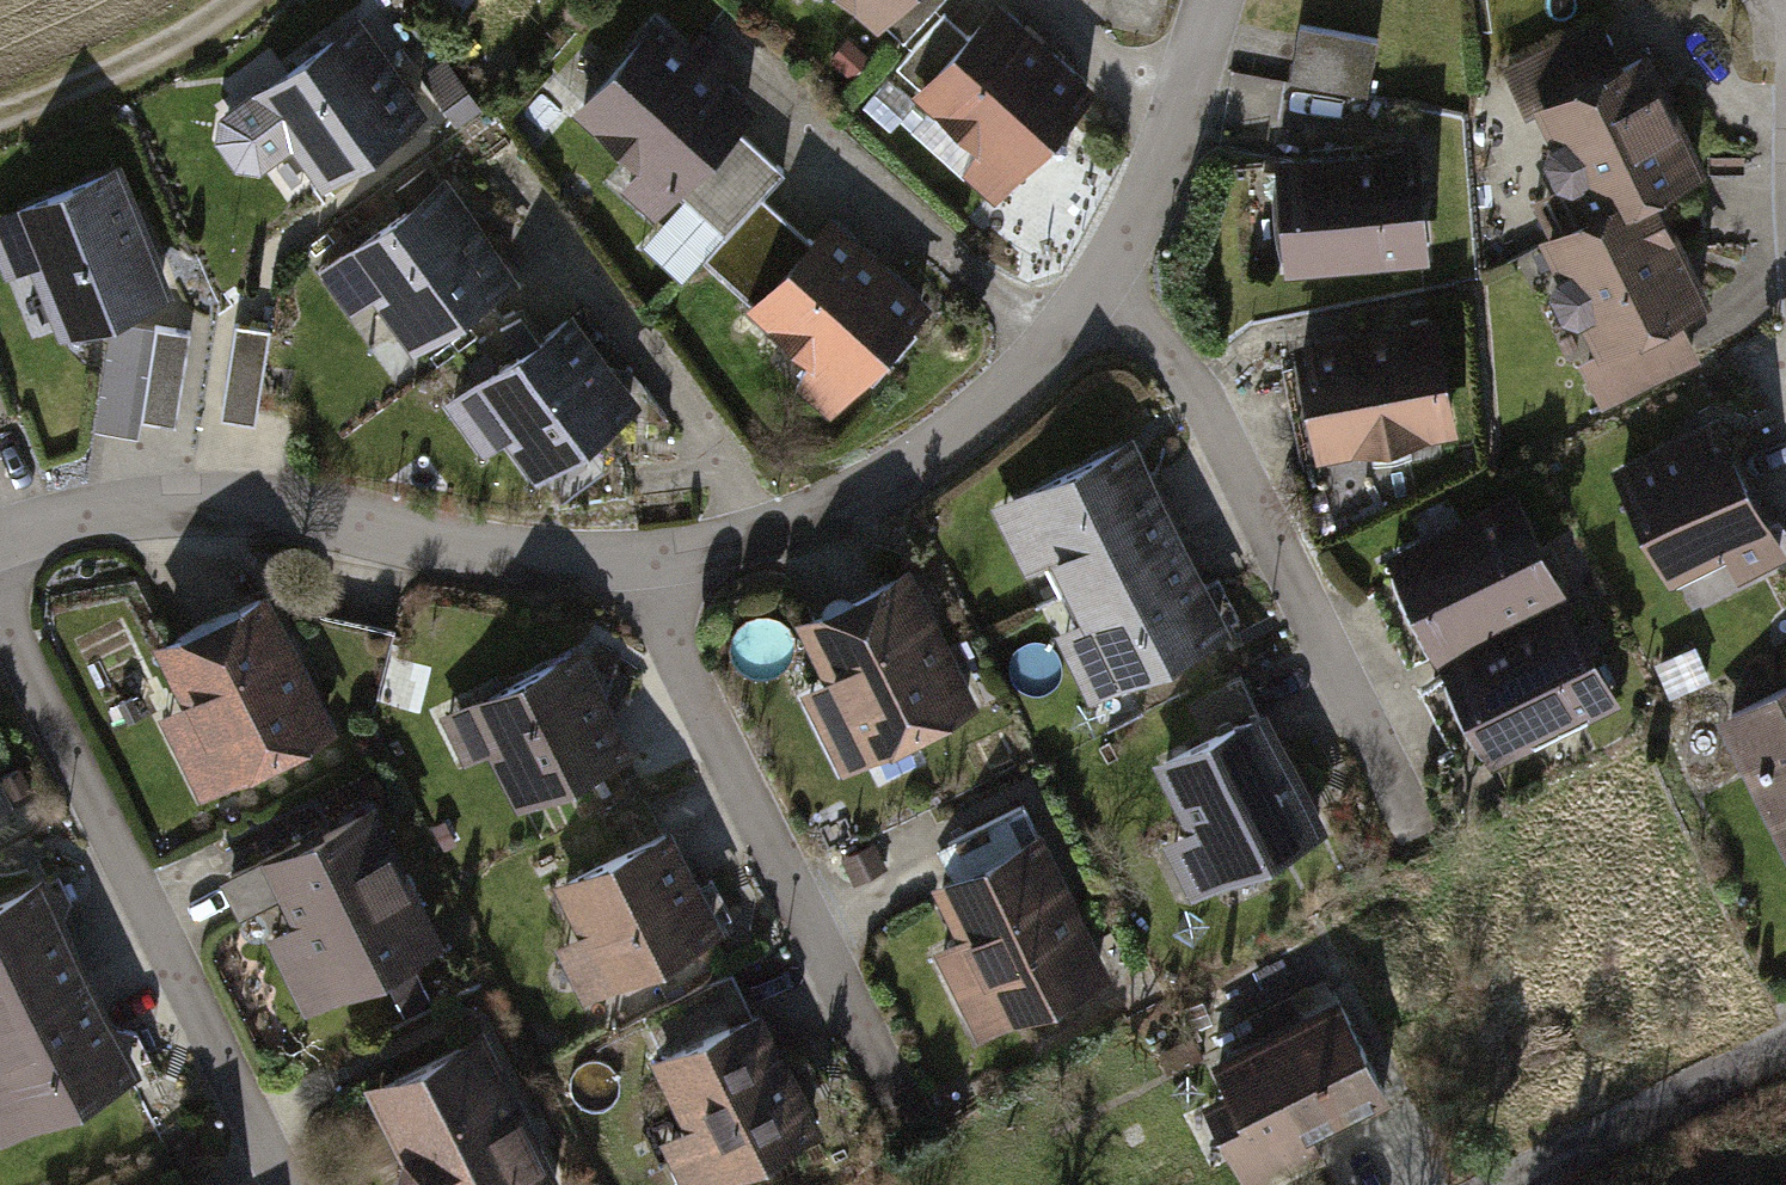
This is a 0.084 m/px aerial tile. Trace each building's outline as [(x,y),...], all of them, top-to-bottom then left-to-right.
[(879,38),(890,26),(916,49),(960,0),(835,0),(879,38)] [(1007,0),(1006,0),(978,33),(955,13),(904,71),(927,91),(918,102),(980,156),(962,177),(1003,212),(1110,89),(1007,0)] [(774,110),(668,16),(601,91),(583,111),(642,164),(620,189),(667,231),(650,250),(692,287),(715,260),(770,199),(797,169),(754,131),(774,110)] [(442,120),(371,20),(218,129),(259,187),(296,160),(326,202),(442,120)] [(1538,115),(1552,107),(1609,214),(1638,199),(1647,216),(1673,202),(1726,173),(1660,50),(1637,62),(1615,22),(1516,75),(1538,115)] [(1364,37),(1287,25),(1277,79),(1355,91),(1364,37)] [(432,78),(473,130),(493,114),(452,62),(432,78)] [(1404,142),(1257,157),(1269,279),(1416,264),(1404,142)] [(183,298),(132,167),(0,219),(0,257),(11,285),(40,274),(68,343),(183,298)] [(530,282),(456,177),(320,274),(359,328),(386,309),(422,359),(530,282)] [(943,308),(840,217),(818,242),(770,199),(715,260),(763,302),(754,312),(815,367),(796,388),(838,425),(943,308)] [(1609,214),(1555,242),(1614,353),(1586,368),(1613,418),(1718,362),(1700,328),(1731,311),(1673,202),(1647,216),(1638,199),(1609,214)] [(651,413),(583,315),(447,408),(488,468),(512,452),(538,490),(651,413)] [(1430,317),(1275,344),(1295,460),(1450,433),(1430,317)] [(277,332),(238,328),(227,422),(266,427),(277,332)] [(198,337),(162,333),(151,423),(188,427),(198,337)] [(1622,480),(1680,589),(1737,559),(1752,588),(1785,571),(1785,522),(1732,421),(1622,480)] [(976,511),(1076,706),(1218,633),(1118,438),(976,511)] [(1370,559),(1424,663),(1560,593),(1507,489),(1370,559)] [(820,778),(964,710),(897,566),(782,619),(812,683),(782,697),(820,778)] [(329,727),(258,587),(145,644),(176,706),(145,722),(185,800),(329,727)] [(1560,593),(1424,663),(1478,769),(1522,747),(1571,722),(1615,699),(1560,593)] [(479,754),(507,813),(626,758),(573,644),(426,712),(451,767),(479,754)] [(1729,720),(1785,840),(1785,693),(1729,720)] [(1177,900),(1315,832),(1252,705),(1136,762),(1171,833),(1149,844),(1177,900)] [(284,888),(334,988),(429,941),(366,815),(294,850),(290,843),(229,874),(246,907),(284,888)] [(566,1003),(711,931),(660,827),(544,885),(569,935),(540,949),(566,1003)] [(964,1038),(1098,971),(1030,836),(919,891),(944,940),(921,952),(964,1038)] [(83,978),(59,930),(71,903),(60,880),(0,910),(0,1019),(83,978)] [(0,1019),(0,1058),(28,1113),(146,1054),(135,1032),(106,1026),(83,978),(0,1019)] [(1353,999),(1316,1017),(1304,992),(1258,1014),(1270,1039),(1230,1058),(1242,1084),(1213,1098),(1255,1184),(1279,1184),(1338,1157),(1328,1136),(1402,1101),(1353,999)] [(816,1133),(757,1009),(644,1062),(677,1131),(643,1147),(661,1184),(707,1184),(816,1133)] [(404,1184),(550,1184),(471,1027),(354,1085),(404,1184)]
